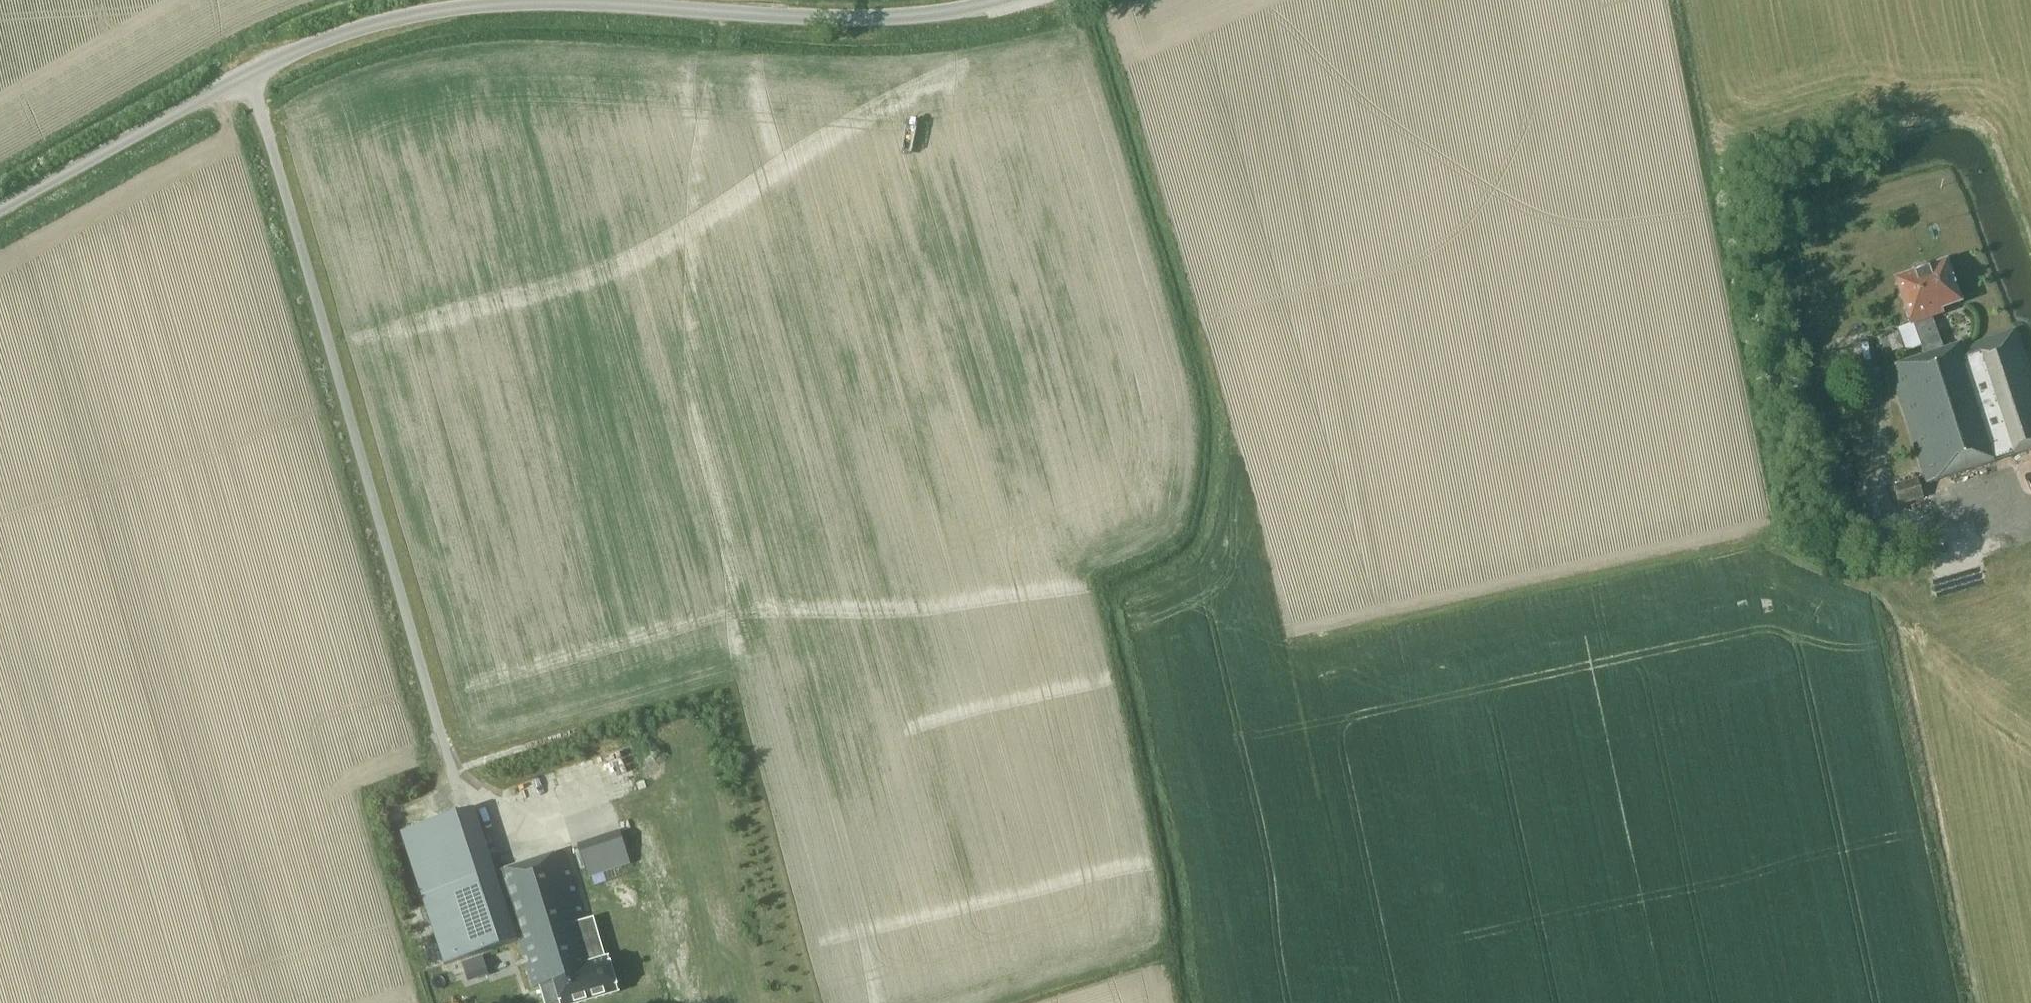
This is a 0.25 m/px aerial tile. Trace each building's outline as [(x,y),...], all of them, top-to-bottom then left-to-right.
[(1943,264),(1927,269),(1926,266),(1894,277),(1921,354),(1884,365),(1925,481),(2030,450),(2030,375),(2015,330),(1968,344),(1966,341),(1940,349),(1928,314),(1941,310),(1939,307),(1957,302),(1943,264)] [(1922,499),(1916,480),(1891,487),(1897,507),(1922,499)] [(427,836),(412,840),(419,864),(432,860),(433,861),(441,858),(439,851),(457,845),(449,818),(438,821),(439,825),(425,829),(427,836)] [(560,853),(420,898),(442,966),(519,941),(533,986),(541,984),(547,1002),(560,1002),(568,1001),(568,1002),(585,1002),(583,996),(590,994),(583,971),(596,968),(582,921),(586,920),(564,852),(560,853)]
